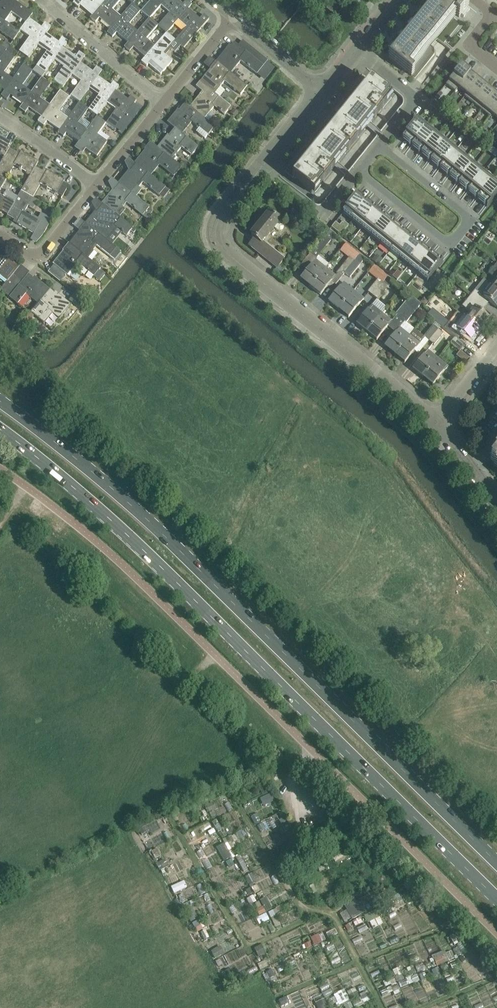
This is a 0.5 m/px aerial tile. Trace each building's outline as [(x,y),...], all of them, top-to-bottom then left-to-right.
[(4,22),(11,13),(25,23),(29,19),(32,14),(17,3),(14,1),(13,0),(1,0),(2,1),(0,3),(0,19),(4,22)] [(73,3),(78,8),(82,3),(94,13),(103,3),(100,0),(76,0),(73,3)] [(103,3),(94,13),(90,18),(95,23),(99,18),(111,28),(120,18),(112,10),(120,0),(105,0),(103,3)] [(149,18),(150,19),(161,6),(166,0),(151,0),(141,11),(149,18)] [(166,33),(178,20),(188,9),(192,5),(186,0),(182,4),(177,0),(166,0),(161,6),(170,13),(158,26),(166,33)] [(389,58),(406,71),(411,65),(453,13),(456,15),(459,17),(461,14),(464,17),(467,13),(469,10),(467,8),(468,5),(469,5),(462,0),(436,0),(389,58)] [(326,9),(333,15),(339,7),(332,2),(326,9)] [(111,28),(107,33),(113,37),(116,33),(128,43),(137,32),(129,25),(141,11),(133,4),(132,3),(120,18),(111,28)] [(175,41),(184,48),(209,19),(203,15),(200,19),(188,9),(178,20),(186,27),(175,41)] [(137,32),(128,43),(124,48),(129,52),(133,47),(145,57),(154,47),(146,40),(158,26),(150,19),(149,18),(137,32)] [(4,22),(0,19),(0,32),(12,42),(19,32),(4,22)] [(41,28),(29,19),(25,23),(20,31),(29,38),(19,52),(28,59),(37,46),(46,34),(51,27),(45,23),(41,28)] [(166,33),(154,47),(145,57),(141,62),(146,67),(148,65),(150,63),(151,65),(150,66),(160,75),(172,61),(163,54),(175,41),(166,33)] [(59,43),(46,34),(37,46),(46,52),(36,67),(45,74),(54,61),(63,48),(68,42),(62,38),(59,43)] [(5,41),(1,47),(6,51),(9,46),(10,45),(5,41)] [(226,49),(216,62),(231,74),(241,62),(257,75),(268,61),(242,41),(238,46),(234,42),(228,50),(226,49)] [(6,51),(5,52),(11,56),(15,50),(9,46),(6,51)] [(54,61),(63,67),(53,82),(62,88),(71,75),(80,63),(85,56),(79,52),(76,57),(63,48),(54,61)] [(4,91),(5,91),(13,79),(4,73),(14,58),(5,52),(5,51),(0,58),(0,88),(4,91)] [(210,69),(200,82),(215,94),(225,82),(241,95),(247,87),(231,74),(216,62),(217,63),(211,70),(210,69)] [(93,72),(80,63),(71,75),(81,82),(70,96),(79,103),(89,89),(98,77),(102,71),(96,67),(93,72)] [(5,91),(4,91),(1,96),(7,100),(10,95),(23,104),(31,93),(22,86),(33,71),(23,65),(13,79),(5,91)] [(458,88),(470,72),(461,65),(446,84),(455,92),(458,88)] [(36,67),(33,71),(42,78),(45,74),(36,67)] [(458,88),(466,94),(466,95),(478,79),(470,72),(458,88)] [(303,148),(284,171),(295,180),(311,193),(313,194),(335,168),(338,164),(367,128),(371,124),(392,98),(389,96),(363,74),(341,101),(340,102),(307,143),(303,148)] [(97,117),(107,103),(115,91),(119,86),(113,82),(111,86),(98,77),(89,89),(98,96),(88,111),(97,117)] [(42,78),(31,93),(23,104),(19,109),(25,113),(28,108),(41,117),(50,106),(49,106),(40,99),(51,84),(42,78)] [(478,79),(466,95),(466,94),(464,96),(473,103),(487,86),(478,79)] [(185,103),(184,103),(204,119),(214,107),(224,115),(230,107),(214,94),(215,94),(200,82),(196,87),(202,92),(190,107),(185,103)] [(487,86),(473,103),(481,110),(495,93),(487,86)] [(68,119),(59,112),(69,98),(60,91),(49,106),(50,106),(41,117),(37,122),(43,126),(47,121),(59,130),(60,130),(68,119)] [(107,103),(116,109),(106,124),(115,131),(136,100),(131,96),(128,100),(115,91),(107,103)] [(496,108),(496,94),(495,93),(481,110),(490,117),(492,115),(491,115),(496,108)] [(79,103),(68,119),(60,130),(59,130),(58,133),(63,137),(66,133),(79,142),(87,131),(78,124),(88,110),(79,103)] [(214,127),(204,119),(184,103),(179,110),(177,109),(167,123),(182,135),(192,122),(208,135),(214,127)] [(233,109),(230,113),(235,117),(238,113),(239,113),(233,109)] [(79,142),(75,147),(81,151),(83,147),(86,149),(97,157),(105,145),(107,142),(98,135),(106,124),(96,117),(95,120),(91,125),(87,131),(79,142)] [(411,147),(412,147),(427,128),(418,120),(402,140),(403,139),(410,144),(411,144),(413,145),(411,147)] [(167,135),(157,148),(171,160),(181,148),(191,156),(198,148),(182,135),(167,123),(174,129),(168,136),(167,135)] [(421,155),(437,135),(427,128),(412,147),(412,148),(413,147),(419,152),(420,151),(422,153),(421,155)] [(430,162),(446,143),(437,135),(421,155),(422,154),(429,160),(429,159),(431,160),(430,162)] [(12,144),(0,137),(0,154),(4,157),(0,163),(0,164),(12,144)] [(134,163),(134,164),(135,165),(149,175),(159,162),(175,175),(181,168),(171,160),(157,148),(152,144),(153,143),(151,142),(150,142),(144,150),(145,150),(134,163)] [(446,143),(430,162),(430,163),(431,162),(438,167),(439,166),(441,168),(439,170),(440,170),(455,151),(446,143)] [(0,164),(0,176),(7,179),(14,166),(30,175),(21,191),(38,162),(21,152),(19,154),(9,148),(12,144),(0,164)] [(449,177),(465,158),(455,151),(440,170),(441,169),(447,175),(448,174),(450,175),(449,177)] [(458,185),(474,166),(465,158),(449,177),(449,178),(450,177),(457,182),(457,181),(459,183),(458,185)] [(21,191),(33,198),(40,184),(62,197),(69,186),(63,183),(64,181),(47,171),(46,173),(35,167),(38,162),(21,191)] [(186,162),(182,167),(187,171),(191,167),(186,162)] [(158,196),(165,188),(162,186),(135,165),(130,172),(128,171),(118,183),(133,195),(142,183),(158,196)] [(467,192),(468,193),(483,173),(474,166),(458,185),(459,184),(466,190),(467,189),(469,191),(467,192)] [(477,200),(493,181),(483,173),(468,193),(469,192),(475,197),(476,196),(478,198),(477,200)] [(477,200),(478,199),(485,205),(485,204),(488,206),(486,207),(487,208),(496,195),(496,184),(493,181),(477,200)] [(112,191),(101,203),(116,216),(126,204),(142,216),(148,208),(133,195),(118,183),(117,184),(119,185),(113,192),(112,191)] [(7,215),(7,216),(21,191),(15,202),(0,193),(0,211),(7,215)] [(33,198),(21,191),(7,216),(18,222),(16,224),(34,234),(37,229),(44,233),(52,219),(44,215),(41,221),(25,211),(33,198)] [(352,221),(368,202),(367,202),(366,203),(364,202),(364,201),(358,195),(358,194),(342,213),(352,221)] [(368,202),(352,221),(361,229),(377,209),(375,211),(373,209),(374,208),(367,203),(368,202)] [(125,237),(132,228),(116,216),(101,203),(103,204),(97,212),(96,211),(86,223),(87,224),(86,224),(106,240),(114,230),(116,228),(125,237)] [(377,209),(361,229),(371,236),(386,217),(385,219),(382,217),(383,216),(376,211),(377,210),(377,209)] [(269,213),(251,235),(254,238),(258,242),(253,248),(277,267),(288,253),(267,236),(272,230),(274,228),(278,231),(280,232),(282,231),(284,229),(284,227),(283,225),(280,221),(269,213)] [(386,217),(371,236),(380,244),(396,224),(395,224),(394,226),(392,224),(386,218),(387,217),(386,217)] [(345,229),(336,221),(331,227),(340,235),(345,229)] [(79,231),(69,243),(88,259),(94,251),(90,248),(93,243),(115,261),(121,253),(116,249),(117,248),(106,240),(86,224),(81,232),(79,231)] [(396,224),(380,244),(389,251),(405,232),(403,234),(401,232),(402,231),(395,226),(396,225),(396,224)] [(405,232),(389,251),(399,259),(414,239),(413,241),(410,239),(411,239),(404,233),(405,232)] [(326,236),(315,249),(320,254),(331,241),(326,236)] [(414,239),(399,259),(408,266),(424,247),(423,247),(422,249),(420,247),(420,246),(414,241),(415,240),(414,239)] [(88,259),(69,243),(69,244),(70,245),(64,252),(63,251),(52,264),(67,276),(77,264),(94,277),(100,269),(88,259)] [(424,247),(408,266),(417,274),(433,255),(433,254),(431,256),(429,254),(430,254),(423,248),(424,247)] [(7,281),(6,283),(7,281),(14,273),(14,274),(19,267),(6,257),(5,258),(0,254),(0,276),(7,281)] [(372,260),(378,265),(382,260),(376,255),(372,260)] [(433,255),(417,274),(427,282),(443,262),(442,262),(441,264),(438,262),(439,261),(432,256),(433,255)] [(325,268),(310,287),(320,295),(331,282),(335,285),(345,273),(355,260),(350,256),(334,275),(325,268)] [(319,257),(316,260),(315,260),(300,279),(310,287),(325,268),(328,264),(319,257)] [(355,260),(345,273),(350,277),(360,264),(355,260)] [(488,283),(496,290),(496,263),(488,274),(493,277),(488,283)] [(284,268),(279,265),(274,271),(279,274),(284,268)] [(62,280),(49,271),(48,273),(60,283),(62,280)] [(0,290),(5,294),(18,277),(14,274),(14,273),(7,281),(6,283),(0,290)] [(454,273),(450,279),(454,282),(458,276),(454,273)] [(23,281),(9,298),(18,304),(23,297),(26,294),(38,304),(50,290),(37,279),(36,280),(28,274),(23,281)] [(18,277),(5,294),(9,298),(23,281),(18,277)] [(373,296),(383,283),(378,279),(367,292),(373,296)] [(470,296),(482,305),(486,299),(496,308),(496,307),(496,290),(488,283),(484,279),(470,296)] [(343,283),(328,302),(338,310),(353,291),(343,283)] [(383,283),(373,296),(378,300),(388,287),(383,283)] [(35,307),(31,313),(34,315),(39,319),(44,324),(52,314),(59,319),(64,314),(69,307),(71,305),(58,294),(57,296),(50,290),(38,304),(36,307),(35,307)] [(353,291),(338,310),(348,318),(363,299),(353,291)] [(74,295),(69,301),(80,310),(85,303),(74,295)] [(397,315),(401,319),(409,308),(416,300),(411,296),(395,314),(397,315)] [(477,310),(482,305),(470,296),(462,306),(470,313),(466,319),(479,330),(488,319),(477,310)] [(416,300),(409,308),(401,319),(406,323),(414,313),(421,304),(416,300)] [(366,332),(382,313),(372,305),(356,324),(366,332)] [(457,312),(444,329),(446,330),(454,337),(455,338),(460,332),(470,340),(479,330),(466,319),(457,312)] [(382,313),(366,332),(376,341),(392,322),(382,313)] [(428,341),(438,329),(433,325),(423,337),(428,341)] [(394,355),(409,336),(400,328),(384,347),(394,355)] [(438,329),(428,341),(434,345),(443,333),(438,329)] [(409,336),(394,355),(404,363),(420,344),(409,336)] [(450,343),(460,351),(464,346),(454,338),(450,343)] [(422,377),(438,359),(428,350),(412,369),(422,377)] [(438,359),(422,377),(432,386),(448,367),(438,359)] [(287,821),(281,825),(285,833),(292,829),(287,821)] [(251,874),(245,877),(249,884),(255,881),(251,874)] [(180,883),(171,887),(174,894),(183,890),(180,883)] [(369,898),(345,910),(347,913),(351,921),(367,913),(365,910),(373,906),(369,898)]
